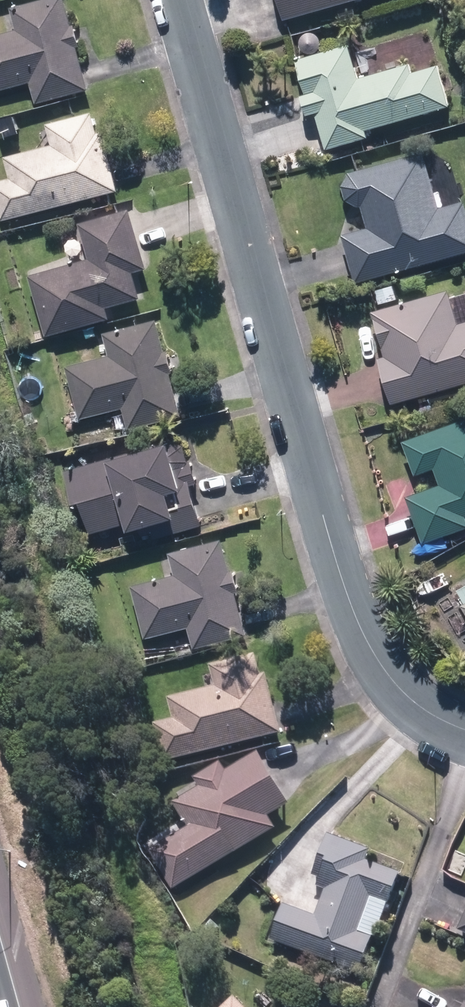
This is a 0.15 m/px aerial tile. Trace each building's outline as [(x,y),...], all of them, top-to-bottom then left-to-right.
[(67,0),(35,0),(20,3),(26,29),(0,34),(0,82),(36,74),(40,93),(85,84),(67,0)] [(331,0),(283,0),(288,14),(331,0)] [(365,120),(447,98),(428,28),(363,45),(361,39),(304,54),(313,90),(310,91),(315,109),(318,108),(327,141),(368,130),(365,120)] [(97,105),(53,118),(59,137),(10,150),(17,173),(0,178),(0,179),(10,215),(120,184),(97,105)] [(360,272),(464,241),(464,207),(462,196),(443,202),(424,139),(362,158),(364,164),(340,171),(350,203),(363,199),(370,223),(347,230),(360,272)] [(90,257),(33,271),(47,327),(110,314),(106,296),(139,289),(133,262),(157,257),(147,209),(123,214),(83,224),(90,257)] [(461,293),(378,307),(392,344),(390,345),(392,351),(381,355),(394,394),(464,371),(464,313),(461,293)] [(178,404),(151,317),(106,331),(111,348),(69,361),(85,411),(127,398),(133,418),(178,404)] [(406,434),(416,467),(436,461),(444,487),(413,498),(424,534),(464,522),(464,416),(406,434)] [(184,431),(65,464),(73,494),(83,491),(92,525),(128,515),(131,524),(152,529),(170,529),(188,521),(193,507),(181,465),(192,462),(184,431)] [(148,576),(133,580),(146,628),(192,616),(199,639),(244,628),(221,538),(172,551),(144,558),(148,576)] [(454,579),(464,599),(464,573),(454,579)] [(168,754),(283,725),(269,671),(259,674),(260,650),(221,657),(222,668),(210,669),(211,676),(223,675),(223,683),(175,689),(178,716),(160,714),(168,754)] [(201,780),(179,792),(193,820),(152,840),(171,878),(276,827),(266,806),(296,791),(291,782),(272,744),(224,769),(219,760),(197,772),(201,780)] [(284,905),(275,933),(363,963),(373,934),(358,929),(373,886),(392,892),(400,866),(381,860),(384,850),(327,831),(312,877),(328,883),(317,916),(284,905)] [(220,1006),(247,1006),(234,994),(220,1006)]
